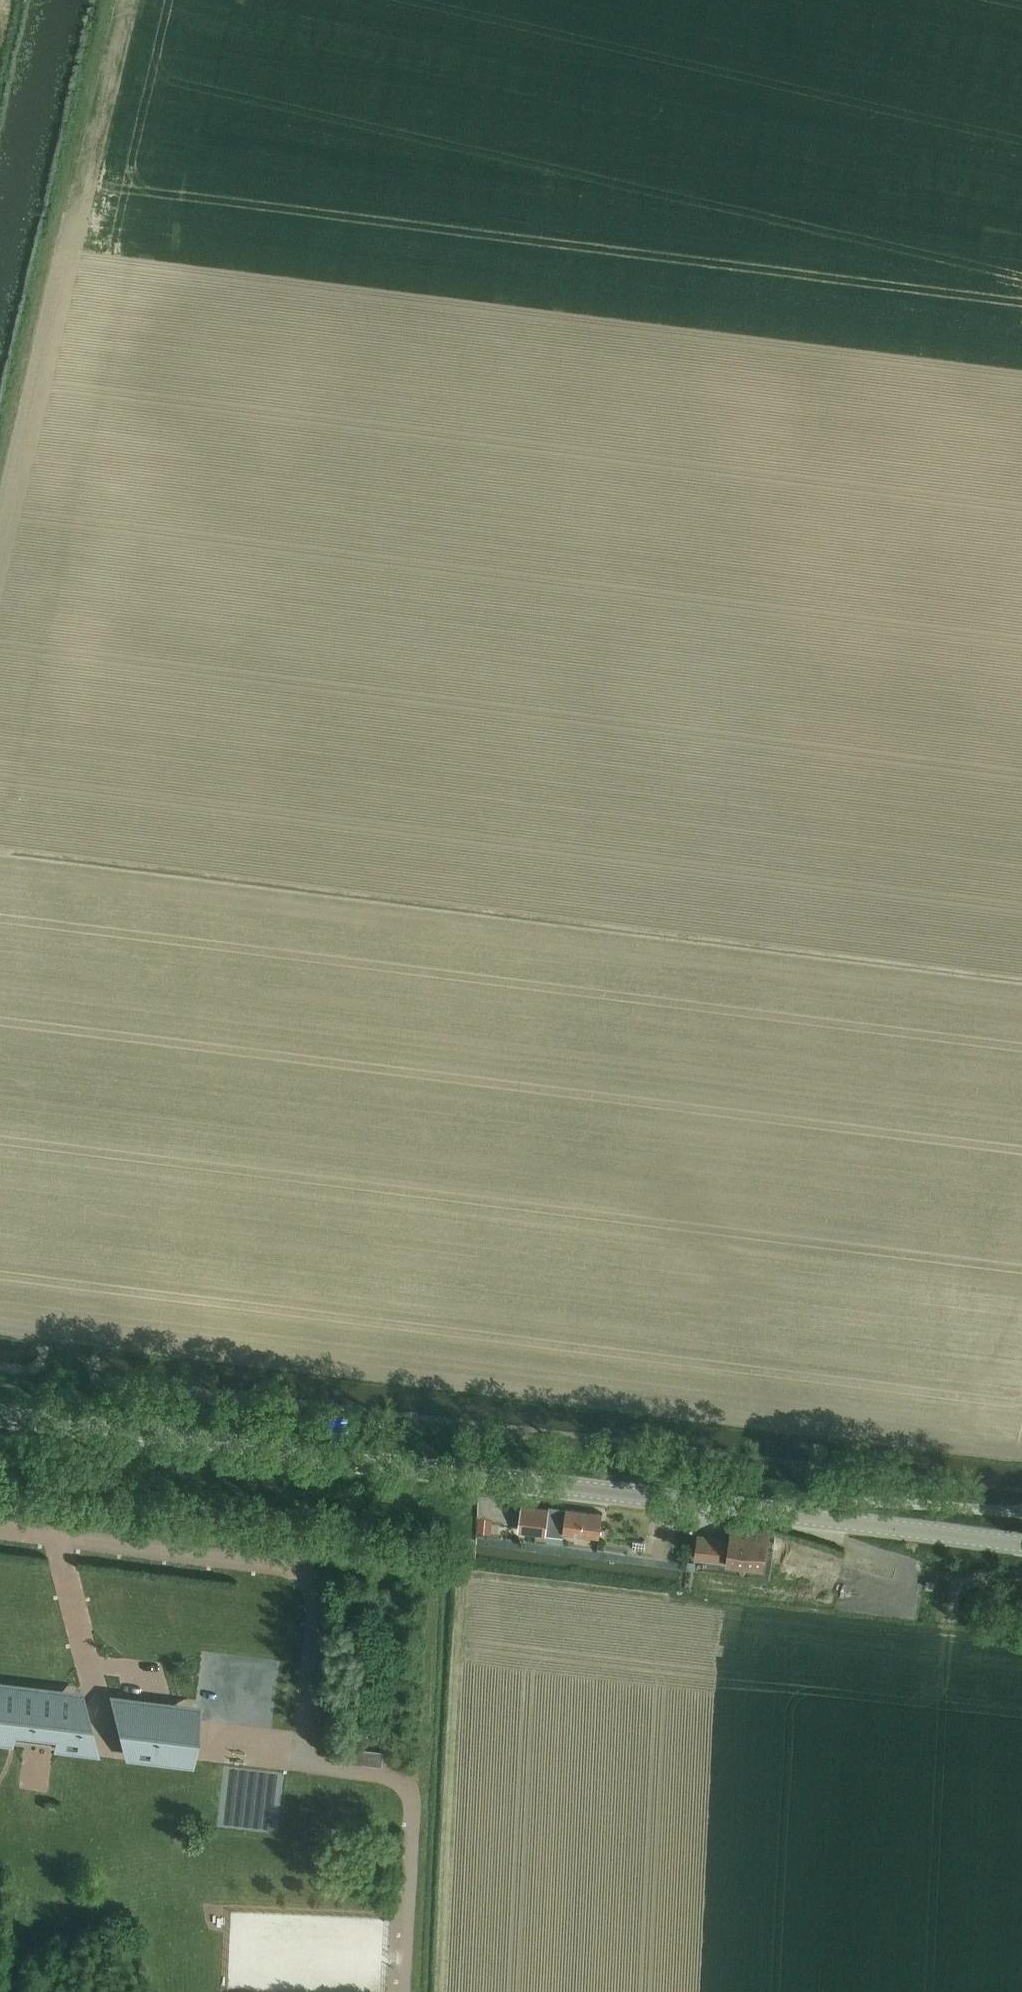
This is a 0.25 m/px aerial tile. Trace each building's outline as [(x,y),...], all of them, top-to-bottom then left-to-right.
[(523,1507),(520,1530),(569,1536),(569,1532),(600,1535),(603,1512),(557,1507),(557,1510),(523,1507)] [(479,1517),(478,1532),(492,1533),(493,1521),(479,1517)] [(699,1545),(697,1558),(765,1567),(765,1564),(766,1555),(767,1551),(769,1532),(733,1528),(732,1538),(727,1537),(700,1534),(699,1545)] [(646,1542),(634,1541),(633,1552),(640,1552),(640,1549),(645,1550),(646,1542)] [(688,1563),(687,1568),(695,1569),(696,1564),(696,1561),(688,1561),(688,1563)] [(14,1740),(15,1734),(57,1739),(56,1745),(95,1750),(95,1748),(90,1748),(80,1710),(86,1710),(86,1709),(55,1705),(54,1696),(0,1689),(0,1739),(14,1740)] [(134,1753),(124,1752),(125,1753),(189,1761),(193,1722),(129,1714),(114,1712),(114,1713),(124,1715),(134,1753)] [(385,1750),(353,1747),(351,1762),(383,1765),(385,1750)]
